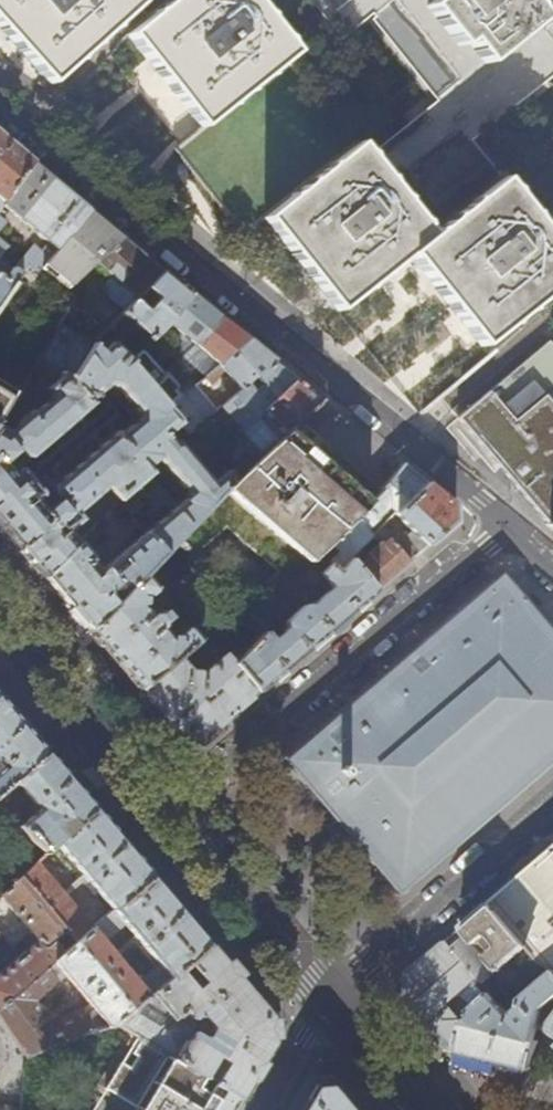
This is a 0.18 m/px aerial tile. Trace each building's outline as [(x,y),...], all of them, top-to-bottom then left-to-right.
[(49,83),(140,2),(139,0),(0,0),(0,28),(11,40),(49,83)] [(202,126),(294,51),(253,0),(174,0),(130,36),(202,126)] [(369,156),(358,143),(264,218),(337,310),(407,254),(481,345),(552,288),(552,230),(547,236),(472,140),(552,75),(552,6),(538,18),(524,0),(328,0),(317,8),(329,23),(341,39),(370,15),(438,100),(369,156)] [(202,126),(182,142),(174,149),(242,235),(251,229),(264,218),(358,143),(369,156),(438,100),(370,15),(341,39),(329,23),(294,51),(202,126)] [(0,135),(0,211),(4,206),(5,204),(34,163),(14,147),(0,135)] [(34,163),(5,204),(4,206),(50,244),(42,253),(34,246),(15,269),(13,270),(7,277),(0,272),(0,308),(29,265),(37,272),(43,266),(57,250),(89,209),(61,186),(34,163)] [(97,263),(123,238),(107,225),(98,217),(89,209),(57,250),(43,266),(69,292),(69,290),(70,287),(97,263)] [(120,316),(164,272),(156,265),(132,245),(123,238),(97,263),(130,291),(96,328),(102,333),(120,316)] [(9,247),(0,240),(0,239),(0,259),(9,247)] [(186,290),(164,272),(120,316),(123,319),(125,318),(148,336),(147,338),(151,341),(169,324),(191,294),(186,290)] [(200,302),(191,294),(169,324),(191,341),(182,350),(185,353),(195,344),(221,318),(200,302)] [(229,325),(221,318),(195,344),(220,364),(251,342),(229,325)] [(372,333),(358,357),(384,372),(398,348),(372,333)] [(552,523),(552,346),(548,341),(457,418),(492,458),(549,526),(552,523)] [(268,356),(251,342),(220,364),(205,377),(211,384),(226,372),(240,389),(255,376),(256,378),(274,361),(268,356)] [(34,412),(31,409),(6,428),(0,425),(0,526),(42,576),(78,539),(71,529),(84,518),(78,510),(109,485),(119,499),(120,499),(132,514),(146,503),(133,489),(155,470),(149,463),(158,457),(190,493),(146,531),(164,552),(175,540),(236,478),(230,472),(225,468),(210,481),(175,438),(172,441),(165,433),(180,421),(167,405),(151,387),(128,364),(129,362),(111,343),(102,353),(94,345),(73,377),(66,374),(48,388),(54,396),(34,412)] [(136,356),(129,362),(128,364),(151,387),(158,380),(136,356)] [(275,359),(274,361),(256,378),(255,376),(240,389),(215,411),(212,414),(233,439),(276,400),(276,399),(297,380),(299,378),(295,375),(275,359)] [(167,372),(158,380),(151,387),(167,405),(184,393),(167,372)] [(318,397),(297,380),(276,399),(276,400),(233,439),(222,448),(213,456),(222,465),(267,422),(281,437),(288,431),(322,400),(318,397)] [(195,385),(184,393),(167,405),(180,421),(190,432),(199,425),(212,414),(215,411),(195,385)] [(222,448),(199,425),(190,432),(189,433),(213,456),(222,448)] [(300,441),(288,431),(281,437),(274,444),(236,478),(175,540),(191,556),(224,526),(275,569),(245,608),(267,629),(319,574),(330,562),(328,559),(319,551),(328,542),(376,497),(381,491),(331,448),(321,460),(311,451),(300,441)] [(242,461),(230,472),(236,478),(274,444),(265,435),(239,458),(242,461)] [(403,464),(381,491),(376,497),(328,542),(337,550),(328,559),(330,562),(337,567),(348,557),(371,535),(365,529),(376,518),(375,517),(387,506),(395,512),(426,483),(422,480),(403,464)] [(407,538),(421,552),(456,522),(456,514),(455,506),(426,483),(395,512),(394,513),(414,532),(407,538)] [(147,569),(164,552),(146,531),(99,571),(91,562),(105,550),(101,545),(97,547),(90,539),(99,530),(94,523),(78,539),(42,576),(61,598),(89,630),(147,569)] [(421,552),(407,538),(398,528),(389,536),(389,537),(381,544),(378,542),(366,552),(368,555),(355,565),(376,590),(392,577),(421,552)] [(355,565),(348,557),(337,567),(330,562),(319,574),(331,588),(308,608),(305,606),(301,606),(285,620),(283,625),(285,629),(271,641),(263,632),(234,664),(258,691),(312,645),(376,590),(355,565)] [(153,576),(147,569),(89,630),(113,658),(139,689),(177,656),(199,637),(189,627),(177,636),(177,639),(170,637),(161,627),(162,622),(157,617),(151,616),(143,605),(144,598),(146,599),(157,588),(149,580),(153,576)] [(399,896),(411,885),(552,763),(552,629),(502,570),(282,759),(340,826),(399,896)] [(191,672),(177,656),(139,689),(154,706),(178,734),(205,736),(243,704),(258,691),(234,664),(225,654),(202,674),(199,671),(191,672)] [(6,688),(0,693),(0,695),(24,723),(30,717),(6,688)] [(24,723),(0,695),(0,792),(3,789),(13,781),(48,751),(29,729),(24,723)] [(13,781),(37,809),(28,817),(3,789),(0,792),(0,810),(24,834),(43,854),(56,843),(96,808),(80,789),(48,751),(13,781)] [(96,808),(56,843),(113,910),(154,875),(111,825),(96,808)] [(43,854),(24,834),(12,846),(31,866),(35,862),(43,854)] [(552,848),(518,878),(489,903),(528,947),(539,960),(552,969),(552,849),(552,848)] [(22,875),(4,856),(0,860),(0,897),(19,878),(22,875)] [(35,862),(31,866),(22,875),(19,878),(75,943),(92,928),(35,862)] [(212,943),(179,904),(154,875),(113,910),(92,928),(75,943),(133,1010),(212,943)] [(31,933),(39,942),(0,975),(0,1006),(75,943),(19,878),(0,897),(0,898),(31,933)] [(0,898),(0,959),(31,933),(0,898)] [(474,916),(462,926),(476,943),(486,935),(490,937),(495,942),(495,947),(486,955),(488,958),(499,971),(528,947),(489,903),(474,916)] [(454,933),(444,941),(470,972),(488,958),(486,955),(476,943),(462,926),(454,933)] [(470,972),(444,941),(427,956),(407,973),(404,1001),(409,1008),(442,1046),(453,1049),(456,1049),(463,1025),(474,1015),(469,1008),(487,993),(470,972)] [(27,1058),(117,1025),(133,1010),(75,943),(0,1006),(0,1019),(11,1035),(27,1058)] [(133,1010),(117,1025),(129,1032),(240,1099),(275,1043),(274,1029),(273,1014),(234,969),(212,943),(133,1010)] [(552,1000),(552,969),(539,960),(534,965),(546,978),(521,998),(520,1001),(521,1005),(511,1013),(509,1013),(506,1013),(495,998),(493,999),(487,993),(469,1008),(474,1015),(463,1025),(456,1049),(502,1061),(530,1068),(538,1043),(535,1042),(543,1008),(552,1000)] [(404,1001),(407,973),(399,973),(398,987),(396,1003),(404,1012),(409,1008),(404,1001)] [(543,1027),(552,1034),(552,1013),(543,1027)] [(240,1099),(129,1032),(83,1109),(233,1109),(240,1099)] [(330,1082),(313,1084),(297,1109),(353,1109),(330,1082)]
